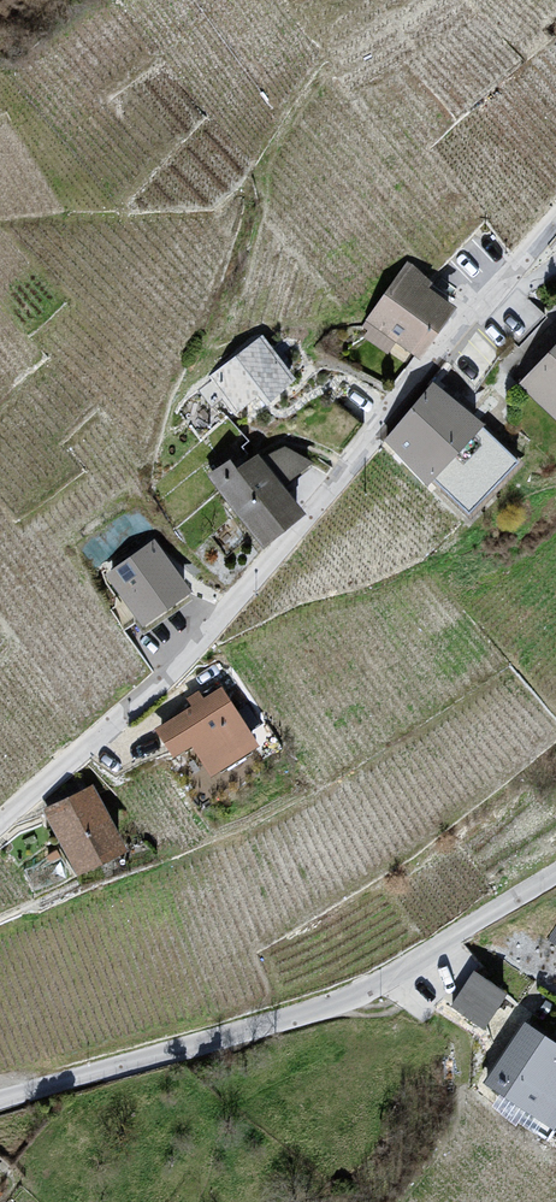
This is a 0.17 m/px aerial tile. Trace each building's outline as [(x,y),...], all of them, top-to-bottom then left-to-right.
[(417,272),(378,330),(443,367),(471,314),(417,272)] [(270,349),(219,386),(253,430),(301,393),(270,349)] [(535,391),(555,407),(555,371),(535,391)] [(448,393),(404,448),(453,495),(505,435),(448,393)] [(246,469),(218,484),(285,555),(317,513),(273,464),(252,475),(246,469)] [(159,546),(109,578),(157,636),(204,598),(159,546)] [(236,696),(174,732),(197,763),(215,752),(236,778),(283,748),(236,696)] [(107,788),(54,816),(101,882),(151,856),(107,788)] [(483,1024),(509,991),(477,966),(451,999),(483,1024)] [(524,1024),(487,1083),(554,1127),(555,1124),(555,1045),(524,1024)]
